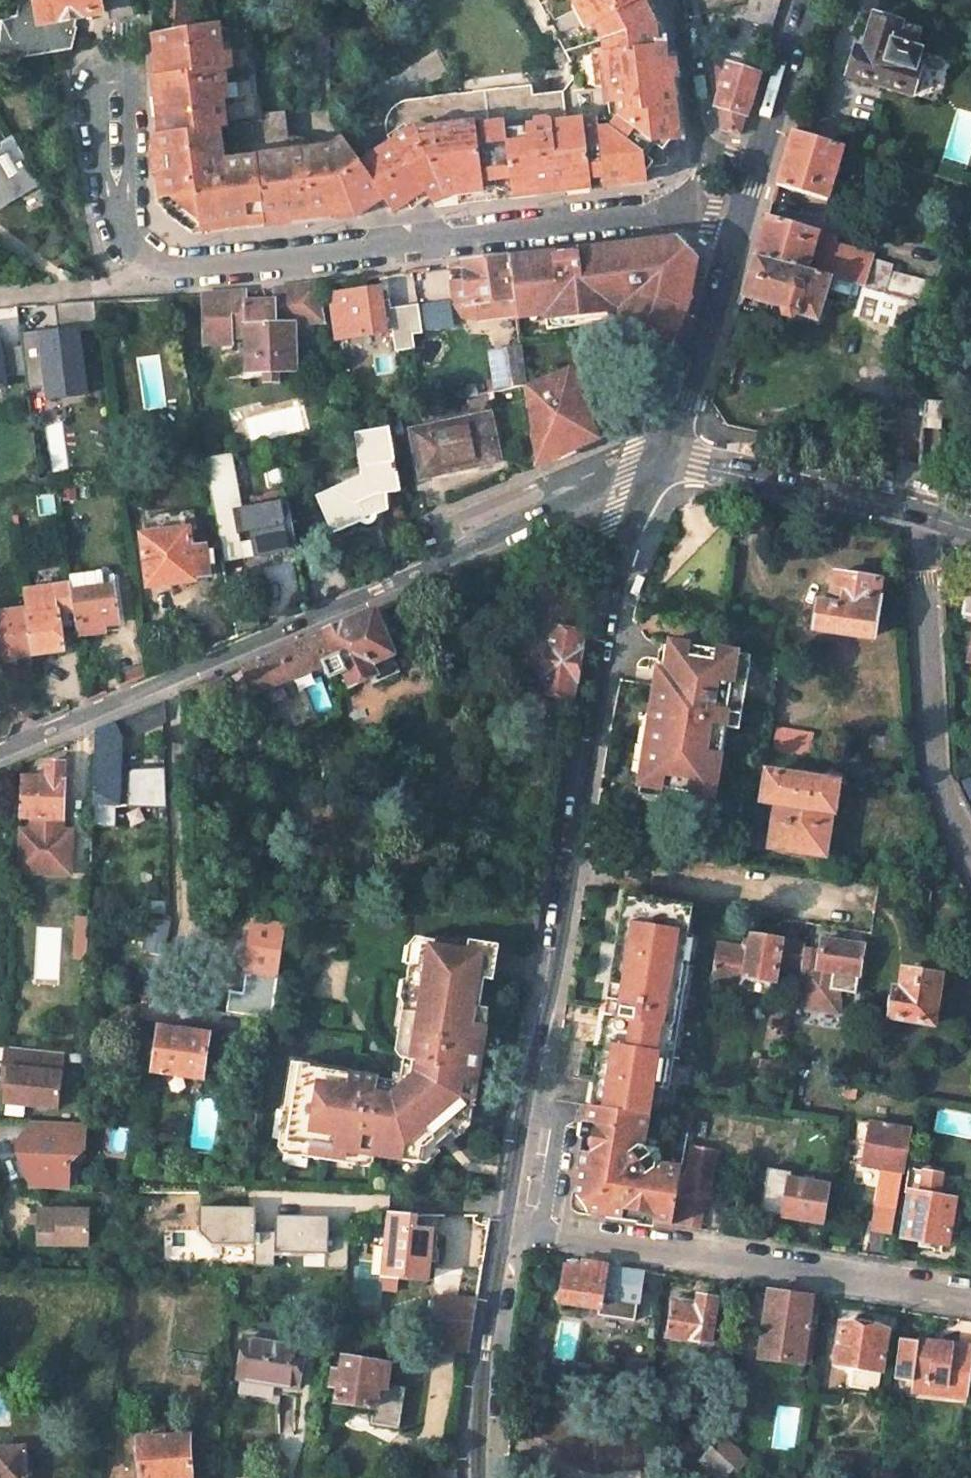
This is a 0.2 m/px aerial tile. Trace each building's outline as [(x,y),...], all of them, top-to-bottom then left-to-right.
[(69,50),(77,26),(74,25),(76,19),(101,14),(99,0),(20,0),(18,17),(0,20),(0,62),(69,50)] [(566,55),(659,23),(651,0),(538,0),(566,55)] [(780,0),(749,0),(748,4),(744,17),(773,26),(780,0)] [(191,2),(162,1),(162,34),(190,27),(191,2)] [(291,140),(266,143),(263,116),(250,10),(190,27),(162,34),(156,36),(157,47),(158,58),(166,63),(168,78),(160,78),(156,79),(162,136),(155,137),(161,210),(173,220),(177,216),(194,229),(327,212),(328,221),(329,222),(342,221),(362,218),(322,160),(313,145),(307,141),(301,139),(292,139),(291,140)] [(900,24),(875,16),(864,52),(857,50),(849,75),(912,94),(919,69),(915,68),(920,53),(918,49),(913,48),(918,32),(899,25),(900,24)] [(484,193),(497,192),(634,174),(647,160),(662,143),(675,127),(674,122),(680,121),(674,88),(673,78),(671,78),(659,23),(566,55),(571,63),(574,83),(563,94),(550,95),(549,96),(534,98),(532,88),(407,104),(401,107),(396,110),(391,117),(389,124),(388,132),(389,136),(391,142),(395,147),(377,159),(408,204),(426,192),(428,196),(434,204),(442,199),(455,197),(459,197),(484,193)] [(746,114),(757,76),(730,67),(731,63),(709,56),(717,105),(721,128),(740,134),(746,114)] [(158,58),(160,78),(168,78),(166,63),(158,58)] [(548,86),(532,88),(534,98),(549,96),(550,95),(548,86)] [(288,113),(263,116),(266,143),(291,140),(288,113)] [(675,127),(662,143),(669,141),(682,140),(680,121),(674,122),(675,127)] [(844,148),(793,132),(785,157),(777,185),(828,200),(844,148)] [(21,187),(25,194),(42,184),(13,136),(1,142),(2,145),(2,146),(2,147),(1,149),(0,149),(0,198),(21,187)] [(647,169),(672,166),(671,162),(669,141),(662,143),(647,160),(647,167),(647,169)] [(363,168),(346,144),(322,160),(362,218),(394,214),(363,168)] [(408,204),(377,159),(363,168),(394,214),(408,204)] [(635,184),(649,183),(647,169),(647,167),(647,160),(634,174),(635,180),(635,184)] [(621,186),(635,184),(635,180),(634,174),(497,192),(484,193),(459,197),(459,201),(460,206),(491,202),(621,186)] [(21,187),(0,198),(0,205),(2,208),(25,194),(21,187)] [(327,212),(194,229),(201,235),(216,233),(328,221),(327,212)] [(194,229),(177,216),(173,220),(190,233),(194,229)] [(837,236),(768,216),(761,237),(755,257),(825,276),(835,244),(837,236)] [(614,303),(626,302),(631,301),(640,305),(637,311),(633,323),(664,335),(668,324),(680,328),(687,311),(685,310),(688,303),(693,282),(697,261),(676,239),(664,241),(664,248),(652,250),(651,242),(580,251),(581,258),(569,260),(558,261),(557,254),(509,260),(514,299),(517,314),(517,319),(546,314),(546,318),(615,308),(614,304),(614,303)] [(664,241),(651,242),(652,250),(664,248),(664,241)] [(875,255),(835,244),(825,276),(852,283),(865,287),(874,258),(875,255)] [(948,255),(923,246),(917,261),(941,272),(948,255)] [(785,318),(788,320),(793,319),(797,316),(818,322),(828,289),(849,294),(852,283),(825,276),(755,257),(749,276),(743,297),(780,307),(780,312),(781,314),(783,317),(785,318)] [(893,264),(874,258),(865,287),(884,292),(893,264)] [(476,303),(514,299),(509,260),(465,266),(467,281),(467,286),(453,288),(455,306),(469,304),(476,303)] [(246,333),(247,373),(265,373),(265,383),(281,382),(280,372),(296,372),(294,322),(326,322),(319,284),(290,288),(272,289),(272,298),(259,299),(245,300),(245,291),(236,292),(207,293),(208,319),(204,319),(205,339),(231,339),(231,333),(246,333)] [(335,338),(383,333),(378,289),(330,296),(335,338)] [(477,319),(507,315),(517,314),(514,299),(476,303),(477,319)] [(21,334),(22,347),(25,372),(28,392),(48,389),(50,401),(106,394),(95,300),(55,305),(59,332),(42,334),(41,331),(21,334)] [(933,305),(913,300),(910,311),(932,317),(933,305)] [(631,301),(626,302),(626,307),(637,311),(640,305),(631,301)] [(418,304),(390,308),(395,352),(416,349),(415,335),(423,333),(418,304)] [(548,328),(617,318),(615,308),(546,318),(548,328)] [(507,315),(509,331),(519,330),(517,319),(517,314),(507,315)] [(673,344),(680,328),(668,324),(664,335),(633,323),(631,327),(673,344)] [(6,395),(4,374),(25,372),(22,347),(0,349),(0,346),(0,396),(6,395)] [(526,385),(521,353),(496,357),(500,380),(501,390),(526,385)] [(586,401),(581,390),(588,387),(578,365),(527,388),(530,412),(533,438),(537,465),(602,437),(608,434),(598,410),(592,413),(586,401)] [(491,382),(492,392),(501,390),(500,380),(491,382)] [(942,403),(925,401),(923,426),(940,428),(942,403)] [(299,404),(245,419),(252,444),(306,429),(299,404)] [(501,460),(491,413),(411,430),(421,477),(501,460)] [(362,476),(317,495),(333,531),(361,519),(362,521),(365,522),(371,522),(373,521),(374,520),(376,518),(376,513),(376,512),(376,509),(375,508),(374,505),(372,502),(370,501),(369,500),(368,499),(376,495),(387,493),(399,492),(392,438),(390,426),(355,433),(362,476)] [(297,547),(289,502),(241,510),(231,454),(202,459),(221,560),(297,547)] [(40,488),(50,487),(48,478),(39,479),(40,488)] [(376,513),(389,507),(387,493),(376,495),(368,499),(369,500),(370,501),(372,502),(374,505),(375,508),(376,509),(376,512),(376,513)] [(137,527),(144,579),(195,573),(194,567),(207,565),(204,535),(190,536),(188,521),(137,527)] [(880,580),(836,573),(830,605),(821,604),(817,629),(871,636),(880,580)] [(638,596),(645,578),(637,574),(629,592),(638,596)] [(27,602),(28,609),(58,605),(60,623),(74,621),(69,587),(68,580),(24,584),(27,602)] [(74,621),(76,631),(104,626),(103,619),(118,617),(112,580),(69,587),(74,621)] [(967,591),(963,613),(970,615),(970,592),(967,591)] [(34,649),(28,609),(27,602),(0,606),(0,654),(34,649)] [(28,609),(34,649),(63,644),(60,623),(58,605),(28,609)] [(272,654),(243,666),(253,693),(324,664),(331,678),(344,672),(351,686),(375,676),(377,682),(400,672),(393,655),(394,654),(375,611),(340,625),(294,645),(272,654)] [(584,634),(551,627),(540,692),(574,699),(584,634)] [(740,729),(752,655),(668,642),(663,666),(660,665),(640,788),(717,801),(725,754),(715,752),(719,726),(740,729)] [(134,714),(141,731),(163,721),(162,702),(134,714)] [(122,739),(141,731),(134,714),(115,722),(122,739)] [(115,722),(95,730),(94,779),(119,778),(117,741),(122,739),(115,722)] [(812,733),(778,727),(774,753),(807,758),(812,733)] [(36,777),(20,776),(18,817),(29,817),(62,819),(65,763),(46,761),(46,764),(37,763),(36,777)] [(119,778),(94,779),(92,833),(118,832),(117,809),(127,808),(127,810),(167,808),(165,767),(138,769),(136,769),(135,769),(134,770),(133,770),(132,771),(131,771),(130,772),(129,773),(129,774),(128,775),(128,776),(128,777),(119,778)] [(797,777),(768,773),(764,800),(778,802),(771,846),(823,854),(830,810),(833,811),(836,783),(814,780),(815,774),(798,771),(797,777)] [(62,819),(29,817),(28,827),(48,827),(47,850),(17,849),(16,871),(38,872),(38,860),(69,861),(71,830),(61,829),(62,819)] [(18,826),(17,849),(47,850),(48,827),(28,827),(18,826)] [(69,861),(38,860),(38,872),(69,874),(69,861)] [(595,1076),(590,1105),(664,1117),(681,1013),(684,995),(674,993),(678,964),(688,966),(693,934),(688,933),(693,904),(632,894),(627,924),(619,923),(614,954),(620,955),(615,984),(609,983),(605,1015),(614,1017),(611,1032),(602,1030),(600,1045),(605,1046),(600,1076),(595,1076)] [(275,924),(253,921),(246,971),(260,972),(278,975),(288,914),(276,914),(275,924)] [(148,950),(162,953),(167,927),(153,924),(148,950)] [(414,1061),(411,1078),(397,1089),(378,1086),(378,1078),(350,1074),(348,1082),(338,1080),(339,1072),(310,1067),(311,1064),(293,1061),(286,1105),(286,1106),(293,1108),(288,1140),(311,1145),(310,1155),(345,1160),(347,1150),(421,1163),(424,1147),(441,1133),(456,1120),(471,1122),(473,1109),(479,1071),(471,1070),(472,1061),(474,1053),(482,1054),(487,1026),(479,1025),(481,1011),(482,1009),(483,997),(486,980),(493,981),(500,945),(435,935),(426,934),(420,933),(416,932),(415,938),(411,964),(408,979),(417,981),(414,997),(412,1010),(409,1027),(400,1026),(397,1050),(401,1059),(414,1061)] [(749,949),(717,943),(714,963),(710,981),(738,985),(744,976),(774,981),(776,971),(781,940),(751,935),(749,949)] [(863,946),(822,939),(821,949),(804,946),(800,975),(796,1006),(837,1012),(841,991),(856,993),(857,986),(863,946)] [(804,943),(781,940),(776,971),(800,975),(804,946),(804,943)] [(688,966),(678,964),(674,993),(684,995),(688,966)] [(942,975),(903,969),(900,988),(894,987),(889,1018),(934,1024),(942,975)] [(594,1044),(600,1045),(602,1030),(611,1032),(614,1017),(605,1015),(599,1014),(594,1044)] [(209,1034),(160,1027),(157,1044),(148,1043),(145,1070),(203,1078),(209,1034)] [(62,1054),(4,1046),(3,1068),(8,1068),(7,1085),(6,1103),(59,1110),(62,1054)] [(788,1062),(752,1058),(750,1071),(772,1073),(771,1082),(785,1084),(788,1062)] [(849,1063),(842,1062),(839,1084),(846,1085),(849,1063)] [(857,1087),(846,1085),(845,1096),(855,1098),(857,1087)] [(702,1105),(692,1103),(690,1117),(700,1118),(702,1105)] [(590,1105),(575,1196),(587,1212),(630,1218),(672,1225),(689,1122),(590,1105)] [(34,1138),(33,1121),(18,1140),(22,1153),(34,1138)] [(81,1125),(33,1121),(34,1138),(22,1153),(32,1186),(68,1189),(69,1162),(84,1149),(84,1125),(81,1125)] [(910,1129),(871,1122),(863,1164),(884,1168),(878,1205),(897,1208),(910,1129)] [(717,1151),(692,1146),(683,1197),(697,1200),(709,1202),(717,1151)] [(920,1192),(909,1191),(902,1237),(947,1245),(955,1199),(940,1196),(943,1174),(924,1170),(920,1192)] [(773,1212),(779,1181),(765,1179),(760,1210),(773,1212)] [(788,1183),(779,1181),(773,1212),(773,1214),(783,1215),(783,1216),(824,1223),(830,1186),(789,1179),(788,1183)] [(693,1226),(697,1200),(683,1197),(680,1197),(675,1223),(693,1226)] [(897,1208),(878,1205),(873,1232),(892,1235),(897,1208)] [(254,1208),(197,1208),(196,1232),(208,1244),(253,1244),(254,1208)] [(88,1210),(40,1210),(39,1244),(88,1245),(88,1210)] [(433,1218),(389,1214),(383,1276),(427,1280),(433,1218)] [(327,1218),(274,1216),(273,1255),(325,1256),(327,1218)] [(583,1269),(566,1267),(561,1302),(599,1307),(606,1265),(584,1262),(583,1269)] [(644,1271),(606,1265),(599,1307),(598,1315),(635,1320),(637,1304),(639,1304),(644,1271)] [(812,1296),(769,1290),(760,1358),(765,1358),(792,1362),(802,1363),(812,1296)] [(696,1307),(671,1303),(665,1335),(710,1343),(717,1298),(698,1295),(696,1307)] [(478,1299),(433,1297),(431,1320),(474,1321),(478,1299)] [(474,1321),(431,1320),(431,1350),(469,1351),(474,1321)] [(887,1330),(841,1322),(835,1364),(853,1367),(881,1371),(887,1330)] [(305,1347),(245,1337),(238,1377),(298,1387),(305,1347)] [(955,1345),(900,1338),(894,1379),(912,1381),(911,1390),(949,1395),(955,1345)] [(955,1345),(949,1395),(968,1398),(970,1373),(970,1347),(955,1345)] [(389,1364),(344,1357),(341,1372),(334,1371),(331,1385),(339,1386),(336,1401),(373,1407),(371,1424),(399,1428),(405,1388),(386,1384),(389,1364)] [(792,1362),(765,1358),(763,1376),(789,1380),(792,1362)] [(881,1371),(853,1367),(851,1387),(878,1392),(881,1371)] [(212,1420),(203,1419),(200,1437),(209,1438),(211,1425),(212,1420)] [(219,1427),(211,1425),(209,1438),(217,1439),(219,1427)] [(138,1438),(141,1477),(192,1477),(189,1435),(138,1438)] [(24,1447),(0,1449),(0,1477),(26,1477),(24,1447)] [(712,1447),(701,1459),(720,1477),(724,1477),(734,1468),(718,1452),(712,1447)]
